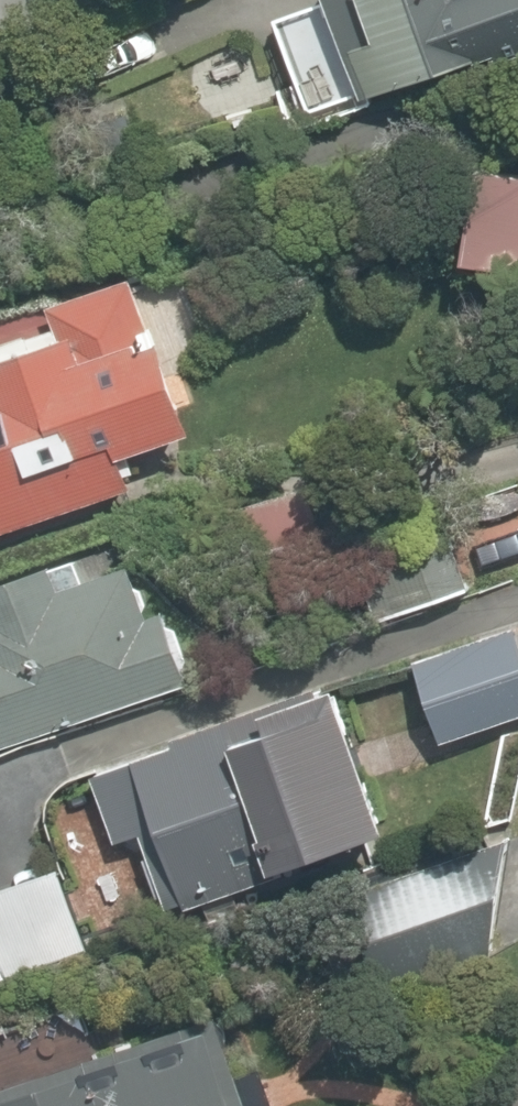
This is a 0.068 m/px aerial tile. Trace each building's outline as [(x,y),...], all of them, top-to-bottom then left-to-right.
[(255,23),(292,127),(517,45),(517,0),(318,0),(255,23)] [(72,47),(96,94),(177,54),(153,7),(72,47)] [(462,160),(446,266),(517,277),(517,169),(462,160)] [(130,487),(115,443),(146,432),(133,397),(170,384),(133,278),(51,307),(63,341),(36,350),(30,333),(29,334),(29,332),(0,342),(0,533),(130,487)] [(217,514),(233,567),(327,539),(311,486),(217,514)] [(444,499),(352,526),(380,621),(472,594),(444,499)] [(191,682),(167,610),(150,616),(133,564),(84,580),(77,559),(0,584),(0,746),(191,682)] [(407,662),(436,756),(517,730),(517,646),(513,629),(407,662)] [(159,805),(189,905),(281,873),(278,867),(391,827),(339,683),(320,690),(319,686),(139,750),(141,755),(122,762),(139,812),(159,805)] [(467,841),(338,884),(372,987),(501,944),(467,841)] [(86,949),(59,868),(0,888),(0,978),(86,949)] [(217,1011),(0,1087),(0,1105),(275,1105),(261,1064),(238,1071),(217,1011)]
